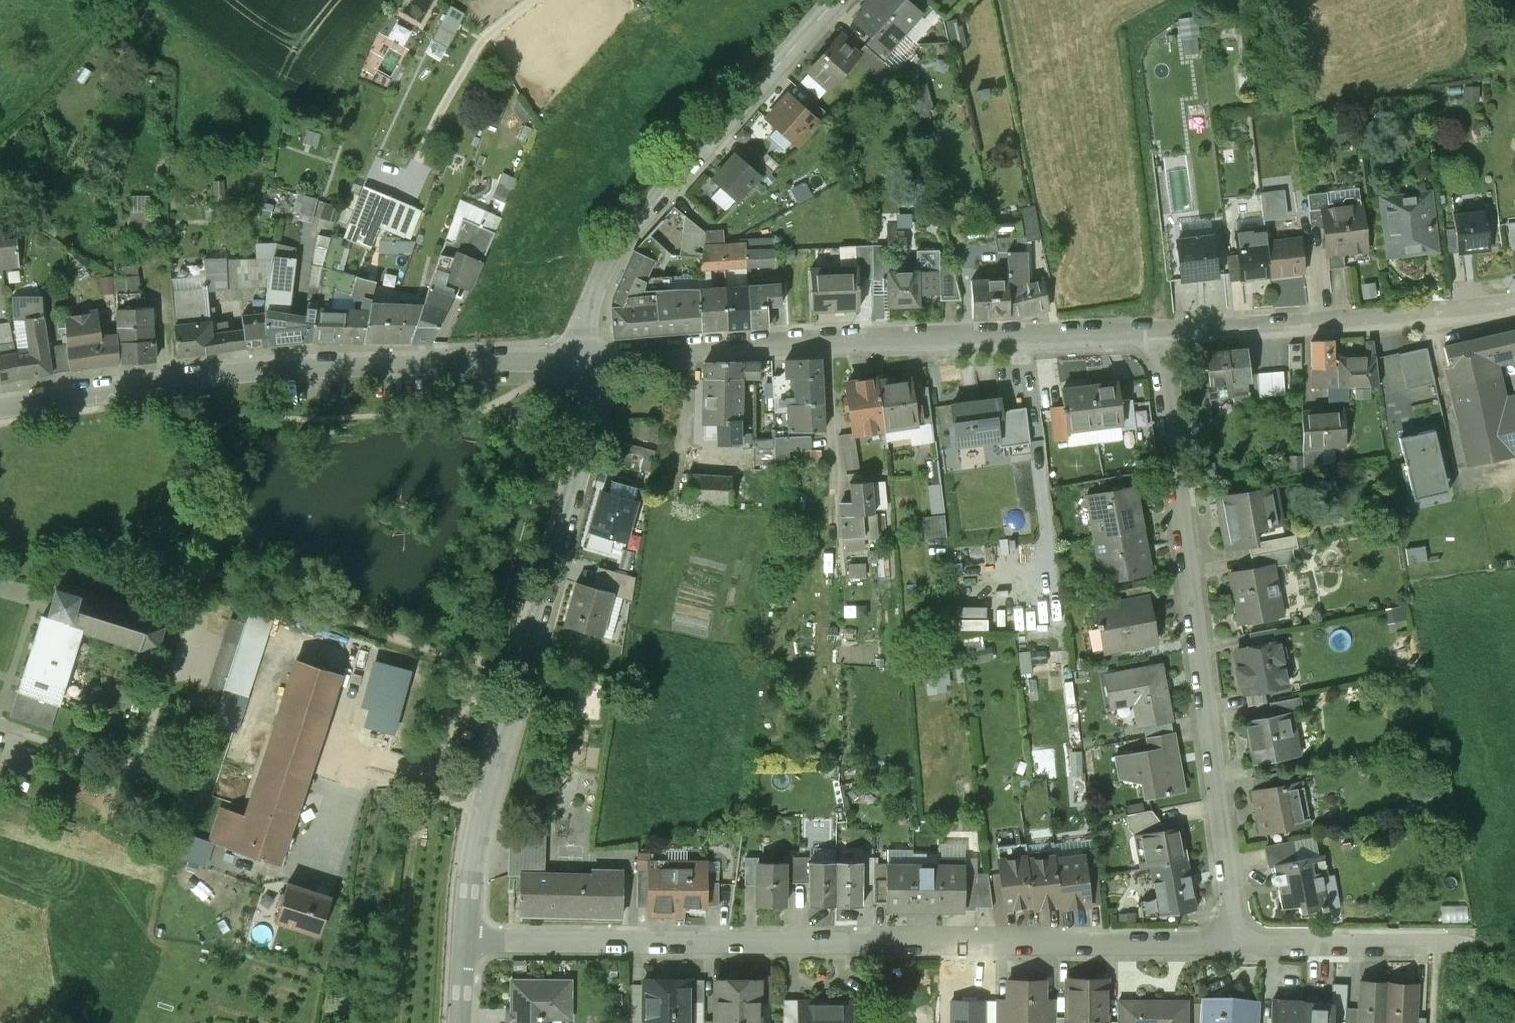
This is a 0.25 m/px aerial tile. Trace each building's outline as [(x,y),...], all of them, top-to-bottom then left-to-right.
[(873,36),(888,50),(889,49),(904,32),(868,0),(866,0),(860,7),(863,10),(854,20),(873,36)] [(904,32),(919,15),(920,14),(905,1),(905,0),(868,0),(904,32)] [(920,14),(919,15),(924,19),(933,9),(923,0),(906,0),(905,1),(920,14)] [(447,47),(465,14),(450,6),(433,40),(447,47)] [(873,36),(865,45),(885,63),(894,53),(889,49),(888,50),(873,36)] [(809,71),(829,88),(857,56),(858,55),(857,54),(839,38),(809,71)] [(865,45),(857,54),(858,55),(857,56),(881,77),(891,69),(885,63),(865,45)] [(787,94),(766,118),(796,145),(817,123),(818,122),(804,109),(787,94)] [(812,100),(804,109),(818,122),(817,123),(820,126),(830,115),(812,100)] [(1205,100),(1187,102),(1188,125),(1207,124),(1205,100)] [(734,154),(712,179),(737,201),(757,178),(758,176),(748,166),(734,154)] [(756,157),(748,166),(758,176),(757,178),(761,182),(772,172),(756,157)] [(346,241),(369,250),(378,227),(389,197),(367,189),(346,241)] [(1283,192),(1260,195),(1263,219),(1285,216),(1283,192)] [(1306,194),(1310,223),(1322,222),(1328,269),(1344,267),(1343,257),(1345,254),(1365,251),(1359,199),(1355,197),(1344,198),(1341,201),(1341,202),(1341,206),(1328,208),(1326,192),(1306,194)] [(297,193),(294,210),(333,216),(336,199),(297,193)] [(1428,194),(1385,199),(1391,255),(1434,250),(1428,194)] [(389,197),(378,227),(402,236),(414,206),(389,197)] [(1036,207),(1019,210),(1026,243),(1042,239),(1036,207)] [(1485,208),(1453,212),(1455,228),(1458,252),(1490,248),(1485,208)] [(680,256),(702,258),(703,246),(705,232),(685,215),(680,256)] [(485,228),(495,233),(500,220),(491,216),(485,228)] [(424,305),(410,342),(431,342),(452,294),(445,291),(445,290),(443,289),(447,280),(470,290),(482,262),(469,260),(482,227),(462,218),(454,240),(451,242),(445,240),(434,271),(424,305)] [(48,221),(44,228),(56,235),(60,229),(48,221)] [(469,260),(482,262),(495,233),(485,228),(482,227),(469,260)] [(1458,252),(1455,228),(1443,230),(1446,254),(1458,252)] [(326,258),(330,242),(332,233),(317,229),(313,255),(326,258)] [(1236,232),(1239,255),(1242,280),(1270,276),(1266,242),(1265,231),(1252,233),(1252,230),(1236,232)] [(614,337),(701,330),(699,290),(674,290),(641,292),(644,280),(653,260),(656,262),(663,248),(649,234),(633,251),(614,296),(612,308),(614,337)] [(1212,236),(1176,240),(1181,280),(1217,276),(1212,236)] [(5,276),(2,266),(20,262),(14,237),(0,240),(0,277),(5,276)] [(1008,269),(1007,251),(999,252),(995,237),(976,239),(976,252),(975,252),(975,269),(1008,269)] [(1300,238),(1266,242),(1270,276),(1304,272),(1300,238)] [(907,239),(888,239),(888,253),(906,253),(907,239)] [(379,241),(379,252),(412,251),(414,240),(379,241)] [(706,246),(703,246),(704,269),(724,268),(723,245),(713,245),(713,241),(706,241),(706,246)] [(339,244),(330,242),(326,258),(334,260),(339,244)] [(723,245),(724,268),(746,267),(745,251),(754,251),(753,243),(723,245)] [(859,269),(859,278),(872,278),(872,245),(856,246),(856,269),(859,269)] [(811,311),(859,309),(859,278),(859,269),(856,269),(856,246),(840,247),(840,270),(810,270),(811,311)] [(745,251),(746,267),(775,266),(774,250),(754,251),(745,251)] [(889,291),(889,306),(918,305),(918,298),(930,297),(930,295),(940,294),(940,265),(939,253),(941,253),(941,251),(939,251),(939,250),(917,250),(917,271),(888,272),(888,278),(889,291)] [(1008,280),(1009,298),(1045,290),(1042,279),(1028,282),(1026,251),(1007,251),(1008,269),(1008,280)] [(1230,281),(1242,280),(1239,255),(1227,256),(1230,281)] [(273,259),(271,269),(292,272),(294,258),(274,256),(273,259)] [(271,269),(273,259),(227,260),(228,288),(267,286),(268,284),(271,269)] [(122,277),(137,276),(137,265),(122,267),(122,277)] [(953,265),(940,265),(940,294),(940,301),(961,300),(953,265)] [(354,275),(323,266),(321,286),(351,294),(354,275)] [(264,311),(287,315),(292,272),(271,269),(268,284),(267,286),(264,311)] [(376,281),(354,275),(351,294),(371,299),(376,281)] [(117,293),(138,292),(137,276),(122,277),(116,278),(117,293)] [(973,318),(1010,317),(1009,298),(1008,280),(971,281),(973,318)] [(766,286),(767,306),(781,305),(779,285),(766,286)] [(768,326),(767,306),(766,286),(748,287),(751,327),(768,326)] [(728,328),(751,327),(748,287),(725,288),(728,328)] [(701,330),(728,328),(725,288),(699,290),(701,330)] [(1009,298),(1010,317),(1013,317),(1014,318),(1050,309),(1045,290),(1009,298)] [(117,309),(139,308),(138,292),(117,293),(117,309)] [(215,352),(246,347),(243,325),(210,330),(207,292),(171,295),(177,356),(215,352)] [(27,319),(42,318),(42,314),(41,295),(28,296),(21,296),(14,297),(14,320),(27,319)] [(302,323),(315,325),(317,308),(318,303),(307,302),(302,323)] [(364,341),(410,342),(424,305),(370,302),(364,341)] [(119,342),(153,341),(151,308),(139,308),(117,309),(119,331),(119,342)] [(343,341),(348,310),(329,310),(317,308),(315,325),(313,340),(343,341)] [(67,349),(70,370),(120,362),(119,342),(119,331),(100,334),(97,310),(66,314),(66,334),(67,349)] [(364,341),(368,311),(348,310),(343,341),(364,341)] [(283,343),(285,328),(287,315),(264,311),(264,315),(268,344),(283,343)] [(268,344),(264,315),(242,315),(243,325),(246,347),(262,345),(268,344)] [(30,351),(15,354),(19,378),(50,374),(47,352),(42,318),(27,319),(30,351)] [(13,343),(9,323),(0,324),(0,345),(13,343)] [(283,343),(313,340),(315,325),(302,323),(301,326),(285,328),(283,343)] [(1473,360),(1492,356),(1514,350),(1514,333),(1514,331),(1468,341),(1473,360)] [(1310,340),(1303,340),(1304,384),(1311,383),(1310,340)] [(1333,340),(1312,342),(1313,372),(1334,370),(1334,358),(1333,340)] [(153,361),(153,341),(119,342),(120,362),(153,361)] [(1468,341),(1444,347),(1448,367),(1473,360),(1468,341)] [(15,350),(13,343),(0,345),(0,353),(15,350)] [(1302,343),(1290,344),(1289,368),(1302,368),(1302,343)] [(1286,345),(1264,347),(1268,376),(1268,377),(1285,376),(1286,345)] [(1422,349),(1399,354),(1407,390),(1435,383),(1427,348),(1422,349)] [(47,352),(50,374),(70,370),(67,349),(47,352)] [(1248,349),(1228,351),(1232,383),(1243,382),(1252,381),(1248,349)] [(15,350),(0,353),(0,373),(1,380),(19,378),(15,354),(15,350)] [(1228,351),(1208,353),(1211,371),(1213,385),(1209,386),(1211,400),(1235,397),(1234,394),(1232,385),(1232,383),(1228,351)] [(1497,377),(1492,356),(1473,360),(1448,367),(1457,405),(1454,406),(1454,408),(1462,441),(1467,466),(1511,456),(1500,399),(1495,377),(1497,377)] [(1334,358),(1334,370),(1336,370),(1337,378),(1338,389),(1378,386),(1375,357),(1334,358)] [(796,378),(821,376),(820,359),(784,360),(784,371),(778,377),(772,377),(773,398),(780,397),(796,396),(796,378)] [(755,362),(704,363),(704,379),(740,378),(756,378),(755,362)] [(1336,370),(1334,370),(1313,372),(1313,380),(1337,378),(1336,370)] [(1213,385),(1211,371),(1186,373),(1190,408),(1211,406),(1211,400),(1209,386),(1213,385)] [(823,404),(821,376),(796,378),(796,396),(780,397),(781,407),(788,406),(823,404)] [(1268,377),(1268,376),(1257,377),(1258,389),(1269,388),(1268,377)] [(740,378),(704,379),(703,424),(717,424),(717,444),(726,443),(742,443),(740,378)] [(885,429),(878,381),(877,378),(846,383),(848,396),(847,397),(853,432),(853,433),(885,429)] [(889,379),(878,381),(885,429),(917,425),(912,389),(910,379),(890,382),(889,379)] [(1243,382),(1232,383),(1232,385),(1234,394),(1245,392),(1243,382)] [(1089,387),(1095,427),(1121,424),(1123,424),(1121,402),(1118,383),(1089,387)] [(912,389),(917,425),(933,424),(928,387),(912,389)] [(1069,431),(1095,427),(1089,387),(1061,390),(1063,408),(1066,431),(1069,431)] [(1245,392),(1234,394),(1235,397),(1239,419),(1248,418),(1247,414),(1253,413),(1249,391),(1245,392)] [(1500,399),(1511,456),(1514,455),(1514,395),(1500,399)] [(1000,399),(951,405),(956,447),(999,441),(1000,441),(997,418),(1002,418),(1002,411),(1000,399)] [(1121,402),(1123,424),(1121,424),(1122,431),(1136,430),(1132,400),(1121,402)] [(824,431),(823,404),(788,406),(789,432),(824,431)] [(1025,408),(1002,411),(1002,418),(997,418),(1000,441),(999,441),(999,448),(1030,443),(1025,408)] [(1069,431),(1066,431),(1063,408),(1051,409),(1055,439),(1070,437),(1069,431)] [(1302,410),(1303,447),(1322,446),(1344,446),(1344,409),(1302,410)] [(645,421),(642,439),(654,441),(657,423),(645,421)] [(1400,463),(1407,496),(1412,495),(1430,491),(1429,484),(1446,480),(1434,429),(1398,438),(1404,462),(1400,463)] [(853,433),(853,432),(837,434),(843,469),(857,468),(853,433)] [(775,451),(774,437),(760,436),(760,451),(775,451)] [(809,436),(774,436),(774,437),(775,451),(776,463),(789,463),(788,451),(810,450),(809,436)] [(746,443),(742,443),(726,443),(725,475),(734,475),(738,475),(738,478),(745,478),(746,443)] [(1303,447),(1303,470),(1322,467),(1322,446),(1303,447)] [(821,450),(800,451),(801,463),(822,462),(821,450)] [(1303,454),(1290,455),(1289,468),(1303,468),(1303,454)] [(734,475),(725,475),(690,474),(689,501),(732,502),(733,486),(734,475)] [(604,490),(592,530),(625,539),(640,487),(613,479),(609,492),(604,490)] [(1430,491),(1412,495),(1413,500),(1448,492),(1446,480),(1429,484),(1430,491)] [(869,481),(851,483),(853,515),(861,514),(871,514),(869,481)] [(939,482),(927,484),(931,514),(943,513),(939,482)] [(1094,538),(1141,529),(1133,486),(1086,495),(1094,538)] [(1218,499),(1226,549),(1249,545),(1286,538),(1276,488),(1218,499)] [(841,517),(853,517),(853,515),(852,515),(851,503),(840,504),(841,517)] [(923,516),(925,538),(946,535),(943,513),(923,516)] [(861,514),(853,515),(853,517),(854,537),(857,537),(858,541),(862,540),(861,514)] [(854,537),(853,517),(841,517),(842,538),(854,537)] [(1141,529),(1094,538),(1098,558),(1104,557),(1108,581),(1150,573),(1142,529),(1141,529)] [(1295,536),(1286,538),(1249,545),(1251,557),(1293,549),(1297,548),(1295,536)] [(1295,562),(1293,549),(1251,557),(1253,569),(1273,565),(1273,567),(1295,562)] [(864,564),(855,565),(856,577),(865,576),(864,564)] [(856,577),(855,565),(848,565),(849,577),(856,577)] [(1229,573),(1239,623),(1283,615),(1273,567),(1273,565),(1253,569),(1229,573)] [(600,589),(614,592),(632,598),(635,577),(606,569),(600,589)] [(163,626),(151,613),(155,597),(83,576),(79,591),(78,590),(76,594),(56,588),(49,612),(51,613),(49,620),(82,630),(140,648),(158,645),(163,626)] [(578,582),(566,624),(602,634),(614,592),(600,589),(578,582)] [(1127,600),(1148,596),(1158,594),(1156,583),(1125,588),(1127,600)] [(1100,628),(1105,652),(1156,642),(1148,596),(1127,600),(1096,606),(1099,622),(1097,623),(1098,628),(1100,628)] [(958,605),(957,627),(987,627),(987,605),(958,605)] [(242,695),(267,619),(248,613),(238,644),(224,689),(242,695)] [(82,630),(49,620),(42,617),(30,654),(71,667),(82,630)] [(1251,647),(1278,642),(1275,628),(1249,633),(1251,647)] [(222,693),(224,689),(238,644),(226,640),(210,689),(222,693)] [(1243,683),(1245,693),(1286,685),(1282,661),(1287,657),(1285,647),(1278,644),(1278,642),(1251,647),(1236,650),(1240,668),(1236,668),(1239,684),(1243,683)] [(1021,671),(1033,671),(1032,650),(1020,650),(1021,671)] [(71,667),(30,654),(18,691),(59,704),(71,667)] [(277,865),(340,673),(296,659),(256,781),(253,780),(251,785),(254,786),(245,815),(234,850),(277,865)] [(409,671),(383,664),(364,734),(390,741),(409,671)] [(1160,666),(1103,676),(1108,701),(1132,696),(1138,727),(1142,726),(1170,721),(1160,666)] [(59,704),(18,691),(10,715),(51,729),(59,704)] [(1271,718),(1287,715),(1303,712),(1300,697),(1268,703),(1271,718)] [(1244,723),(1252,765),(1295,757),(1287,715),(1271,718),(1244,723)] [(1172,732),(1170,721),(1142,726),(1145,737),(1172,732)] [(1148,750),(1175,745),(1173,732),(1172,732),(1145,737),(1146,746),(1148,746),(1148,750)] [(1147,798),(1184,791),(1175,745),(1148,750),(1116,756),(1119,776),(1142,772),(1147,798)] [(1251,777),(1254,792),(1285,786),(1282,771),(1251,777)] [(1254,792),(1262,833),(1303,825),(1295,784),(1285,786),(1254,792)] [(234,850),(245,815),(220,807),(209,841),(209,842),(212,843),(234,850)] [(1151,809),(1125,814),(1127,827),(1153,822),(1151,809)] [(1186,860),(1180,827),(1140,834),(1146,867),(1150,866),(1186,860)] [(510,875),(522,875),(523,875),(524,875),(524,828),(510,828),(510,875)] [(524,828),(524,875),(544,875),(544,828),(524,828)] [(204,866),(212,843),(209,842),(209,841),(188,833),(180,858),(204,866)] [(1274,867),(1274,865),(1295,861),(1291,841),(1264,846),(1268,868),(1274,867)] [(1004,908),(1032,904),(1027,859),(1026,857),(1027,857),(1025,843),(997,847),(998,860),(999,860),(1004,908)] [(1082,855),(1055,859),(1060,903),(1061,907),(1087,904),(1088,903),(1085,877),(1082,855)] [(1295,861),(1274,865),(1274,867),(1276,875),(1275,875),(1273,876),(1272,876),(1272,877),(1271,879),(1271,880),(1271,881),(1271,882),(1272,883),(1273,884),(1274,885),(1275,885),(1276,885),(1278,885),(1282,909),(1300,906),(1301,913),(1322,909),(1322,911),(1328,910),(1326,898),(1322,899),(1318,878),(1329,876),(1324,855),(1295,861)] [(758,884),(759,856),(746,856),(745,884),(758,884)] [(760,856),(759,856),(758,884),(758,905),(785,905),(785,882),(786,856),(784,856),(784,862),(760,862),(760,856)] [(796,857),(786,856),(785,882),(796,882),(796,857)] [(1054,856),(1027,859),(1032,904),(1032,906),(1060,903),(1055,859),(1054,856)] [(809,882),(809,857),(796,857),(796,882),(809,882)] [(811,857),(809,857),(809,882),(809,905),(834,905),(835,862),(811,861),(811,857)] [(861,857),(861,862),(863,862),(862,884),(873,884),(873,879),(874,857),(861,857)] [(938,867),(937,910),(964,911),(964,877),(964,859),(938,858),(938,867)] [(1186,860),(1150,866),(1157,902),(1159,916),(1196,910),(1193,896),(1192,896),(1186,860)] [(649,907),(649,914),(678,914),(678,904),(705,904),(705,872),(705,862),(668,861),(668,868),(649,868),(649,907)] [(861,862),(835,862),(834,905),(862,906),(862,884),(863,862),(861,862)] [(897,914),(911,914),(911,866),(886,866),(885,879),(885,903),(885,909),(897,910),(897,914)] [(925,910),(937,910),(938,867),(911,866),(911,914),(925,914),(925,910)] [(649,907),(649,868),(637,868),(637,907),(649,907)] [(522,915),(623,915),(623,870),(593,870),(593,875),(544,875),(524,875),(523,875),(522,875),(522,915)] [(705,872),(705,904),(705,905),(719,905),(719,872),(705,872)] [(1097,876),(1085,877),(1088,903),(1087,904),(1088,905),(1100,904),(1097,876)] [(964,877),(964,911),(976,911),(976,906),(976,882),(976,877),(964,877)] [(873,903),(885,903),(885,879),(873,879),(873,884),(873,903)] [(976,882),(976,906),(992,907),(989,882),(976,882)] [(331,898),(287,884),(275,922),(319,936),(331,898)] [(759,980),(759,999),(771,999),(771,975),(757,975),(757,980),(759,980)] [(512,1022),(550,1022),(550,1010),(571,1010),(571,980),(512,978),(512,1022)] [(644,980),(644,1022),(691,1022),(691,1002),(691,980),(644,980)] [(703,980),(691,980),(691,1002),(703,1002),(703,980)] [(715,980),(715,1022),(759,1022),(759,999),(759,980),(757,980),(715,980)] [(1007,981),(1007,1001),(1007,1022),(1029,1022),(1029,1019),(1042,1019),(1042,1022),(1044,1022),(1044,1000),(1044,981),(1007,981)] [(1068,981),(1068,1017),(1068,1022),(1106,1022),(1106,1020),(1106,981),(1068,981)] [(1332,983),(1331,1003),(1334,1003),(1333,1019),(1345,1020),(1346,1008),(1347,984),(1332,983)] [(1360,983),(1358,1009),(1358,1022),(1385,1022),(1387,985),(1360,983)] [(1387,985),(1385,1022),(1414,1022),(1414,1018),(1416,986),(1387,985)] [(798,1003),(799,1003),(799,1000),(782,1001),(782,1022),(799,1022),(798,1003)] [(854,1022),(869,1022),(869,1000),(853,1000),(853,1002),(854,1002),(854,1022)] [(983,1001),(951,1000),(951,1022),(983,1022),(983,1001)] [(1056,1017),(1056,1000),(1044,1000),(1044,1022),(1056,1022),(1056,1017)] [(1209,1022),(1213,1022),(1214,1008),(1214,1001),(1201,1000),(1200,1022),(1209,1022)] [(1272,1000),(1270,1022),(1301,1022),(1302,1002),(1272,1000)] [(983,1001),(983,1022),(995,1022),(995,1001),(983,1001)] [(1007,1001),(995,1001),(995,1022),(1007,1022),(1007,1001)] [(1214,1008),(1213,1022),(1248,1022),(1248,1010),(1241,1002),(1222,1001),(1214,1008)] [(798,1003),(799,1022),(854,1022),(854,1002),(853,1002),(799,1003),(798,1003)] [(1138,1002),(1117,1002),(1117,1020),(1117,1022),(1138,1022),(1138,1002)] [(1138,1002),(1138,1022),(1186,1022),(1187,1002),(1138,1002)] [(1260,1003),(1249,1002),(1248,1010),(1248,1022),(1259,1022),(1260,1003)] [(1302,1002),(1301,1022),(1333,1022),(1333,1019),(1334,1003),(1331,1003),(1302,1002)] [(1358,1009),(1346,1008),(1345,1020),(1345,1022),(1358,1022),(1358,1009)]
